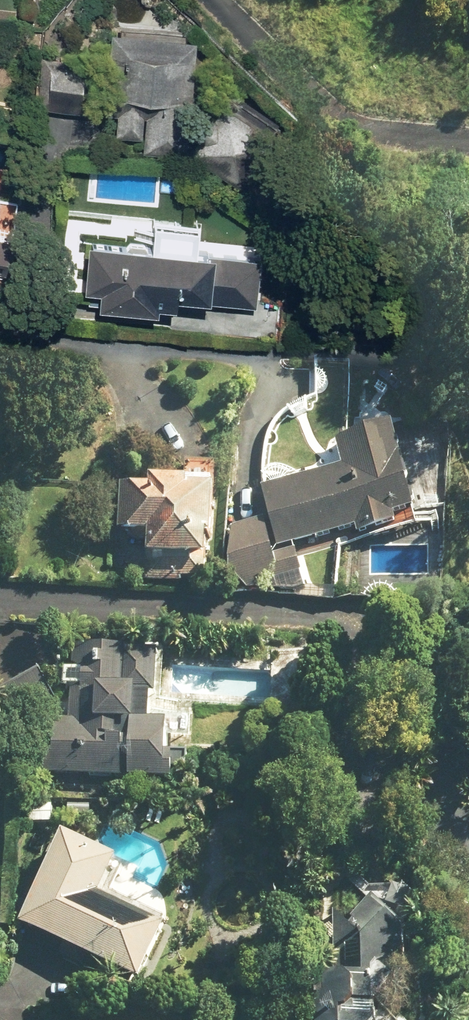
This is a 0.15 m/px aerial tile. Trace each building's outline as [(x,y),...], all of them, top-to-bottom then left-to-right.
[(190,150),(243,182),(284,115),(226,80),(211,104),(192,92),(195,31),(110,27),(108,74),(84,73),(83,84),(111,85),(110,94),(120,94),(119,134),(145,135),(144,153),(190,155),(190,150)] [(81,116),(83,84),(84,73),(85,62),(42,59),(38,113),(57,115),(81,116)] [(200,255),(202,235),(158,230),(157,240),(141,239),(140,247),(94,243),(93,251),(89,250),(86,298),(101,299),(100,315),(159,320),(160,314),(178,316),(179,306),(212,310),(212,306),(256,310),(261,283),(268,284),(269,261),(200,255)] [(345,466),(264,491),(271,519),(232,529),(229,574),(271,604),(307,592),(297,548),(355,530),(358,540),(401,527),(398,518),(419,512),(393,427),(339,444),(345,466)] [(209,540),(215,540),(218,463),(188,462),(187,487),(181,487),(182,483),(166,482),(166,485),(153,485),(152,492),(122,491),(121,536),(150,537),(149,561),(209,563),(209,540)] [(46,744),(44,778),(174,782),(174,774),(188,774),(189,754),(170,753),(171,727),(153,726),(154,700),(159,700),(160,656),(130,655),(131,648),(74,647),(74,669),(65,668),(64,699),(59,702),(41,670),(0,693),(17,724),(8,729),(23,757),(46,744)] [(123,862),(64,834),(21,926),(143,983),(171,924),(107,894),(123,862)] [(416,977),(405,977),(406,927),(417,927),(417,895),(410,895),(410,888),(378,887),(379,875),(345,874),(370,900),(348,922),(335,911),(334,968),(316,967),(315,1019),(415,1019),(416,977)]
